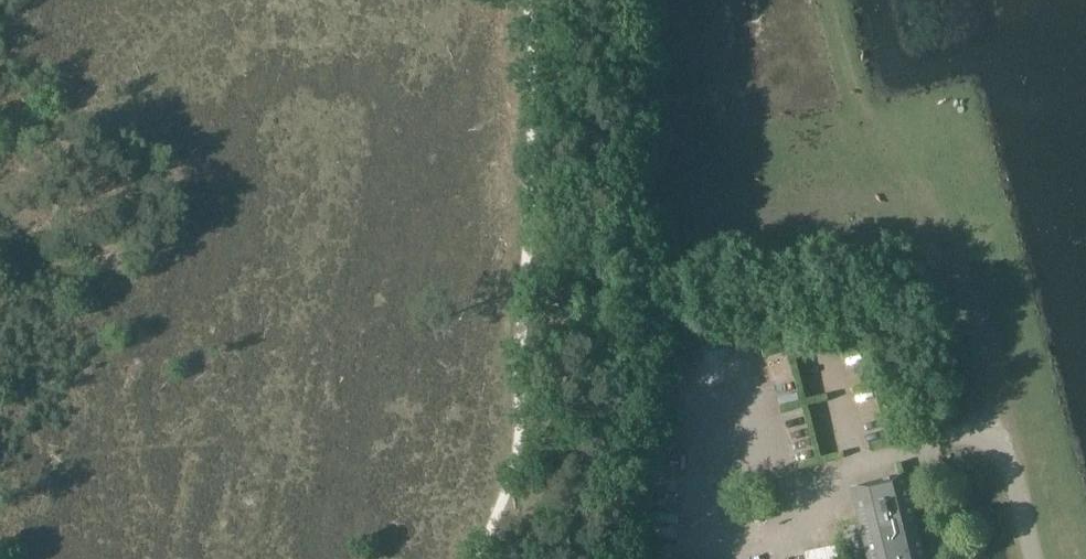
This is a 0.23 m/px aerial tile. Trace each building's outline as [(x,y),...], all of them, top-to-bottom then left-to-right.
[(908,483),(853,494),(869,558),(926,558),(908,483)] [(837,546),(805,553),(806,558),(840,558),(837,546)]
